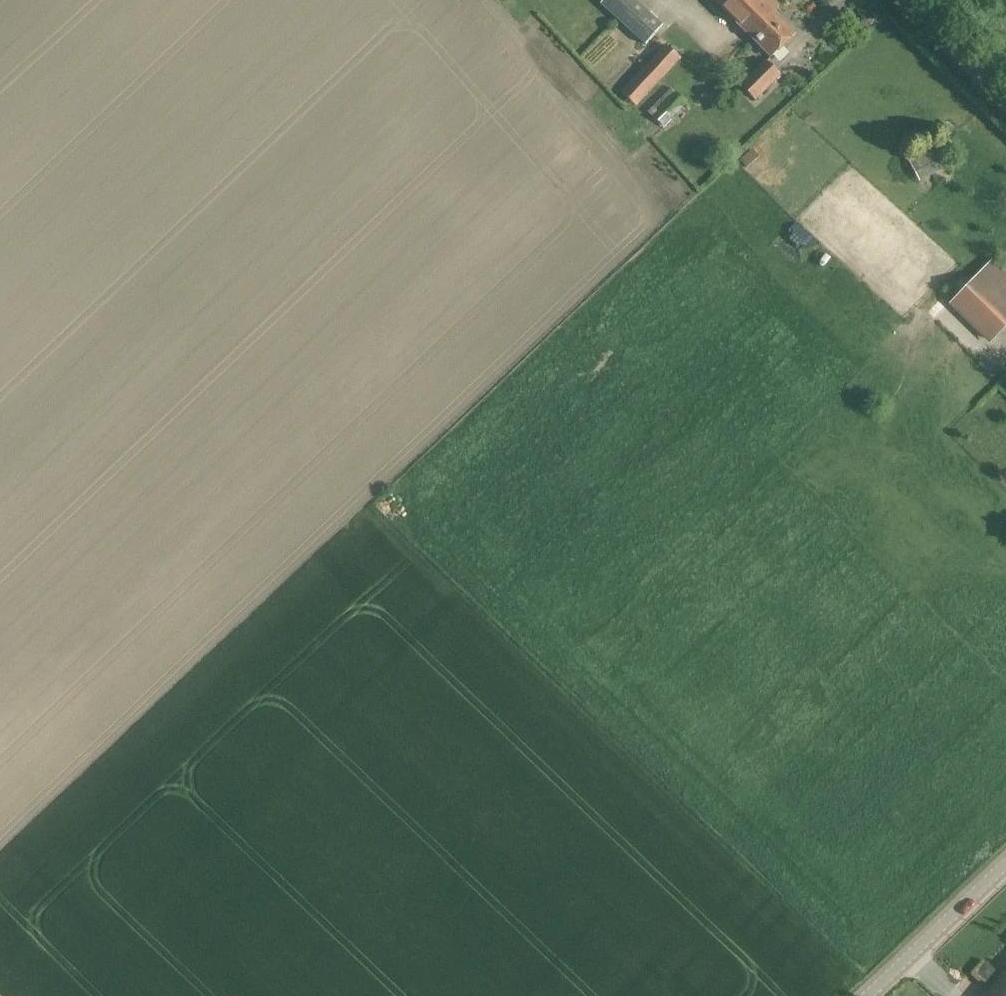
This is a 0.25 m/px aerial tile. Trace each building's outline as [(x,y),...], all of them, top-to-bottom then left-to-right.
[(600,4),(645,44),(662,25),(634,0),(604,0),(600,4)] [(755,34),(753,31),(761,23),(752,14),(767,0),(715,0),(752,37),(755,34)] [(772,0),(767,0),(752,14),(761,23),(753,31),(755,34),(752,37),(772,58),(795,34),(774,13),(779,7),(772,0)] [(622,94),(635,106),(679,58),(666,45),(622,94)] [(755,102),(781,76),(765,60),(740,86),(755,102)] [(653,117),(663,127),(686,104),(676,94),(653,117)] [(913,156),(924,177),(945,165),(934,144),(913,156)] [(1005,324),(1005,273),(1005,272),(988,289),(977,278),(953,303),(991,339),(1005,324)] [(983,995),(1005,995),(1005,971),(983,995)]
